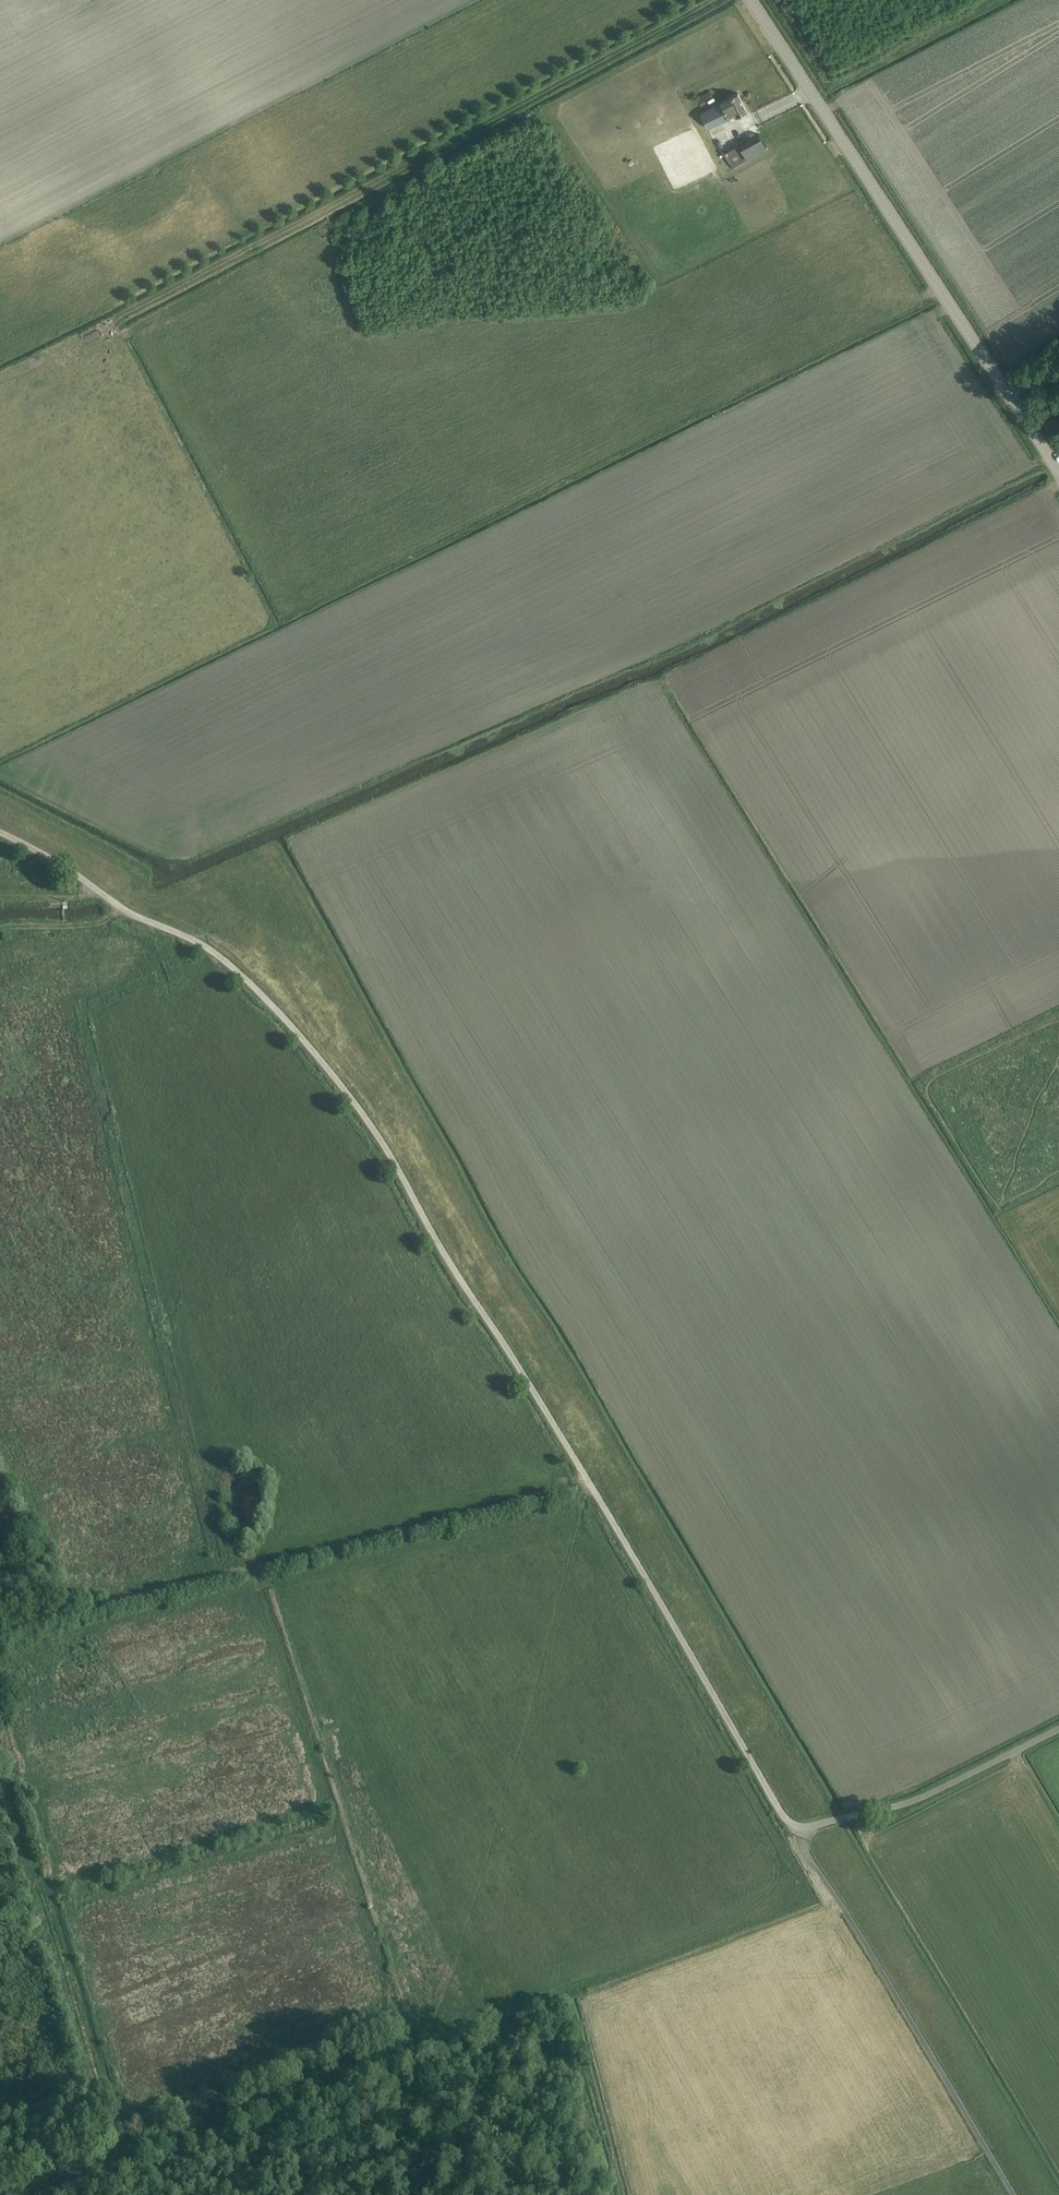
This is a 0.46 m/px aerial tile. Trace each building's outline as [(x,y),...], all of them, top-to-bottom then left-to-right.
[(710,90),(698,96),(701,102),(712,96),(710,90)] [(738,92),(729,97),(728,97),(729,98),(721,102),(722,102),(701,112),(709,128),(723,121),(724,121),(737,115),(737,116),(747,111),(738,92)] [(724,133),(732,146),(744,139),(744,137),(754,132),(747,120),(724,133)] [(725,153),(733,168),(768,149),(760,133),(725,153)]
